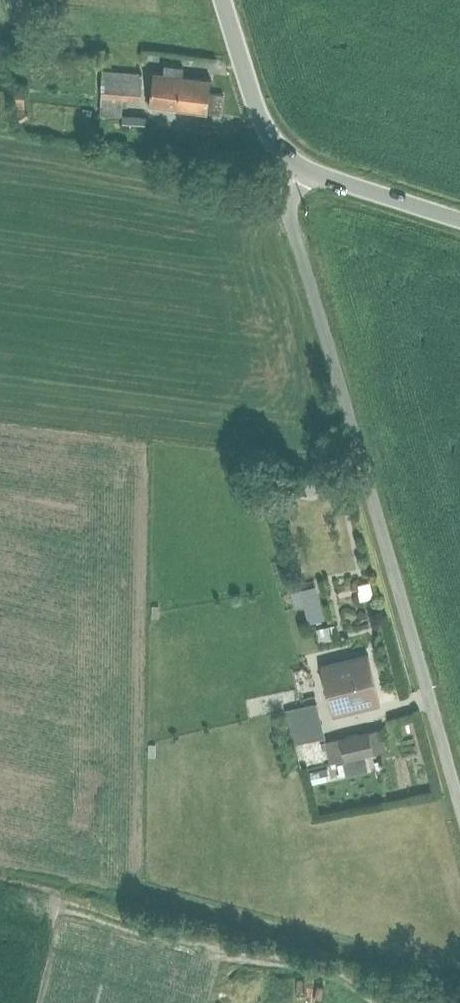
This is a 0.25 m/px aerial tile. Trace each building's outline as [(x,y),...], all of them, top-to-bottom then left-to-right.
[(152,103),(208,111),(214,65),(158,58),(152,103)] [(145,70),(107,67),(103,109),(123,111),(125,97),(143,98),(145,70)] [(314,590),(319,608),(328,606),(333,622),(348,618),(339,584),(314,590)] [(338,625),(339,644),(363,644),(362,625),(338,625)] [(330,709),(378,697),(366,648),(318,660),(330,709)] [(291,696),(268,699),(271,719),(293,716),(291,696)] [(348,739),(353,761),(326,766),(330,787),(358,782),(357,778),(392,772),(388,753),(400,751),(397,737),(364,743),(363,736),(348,739)]
